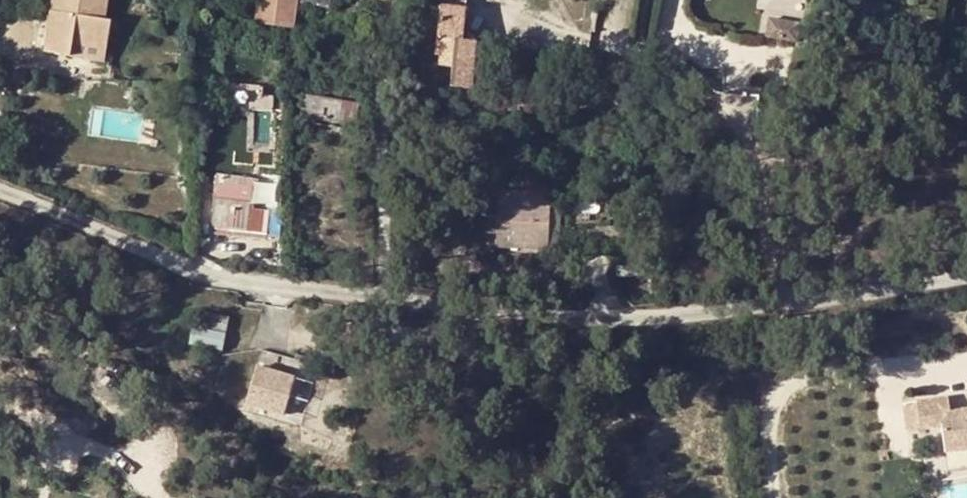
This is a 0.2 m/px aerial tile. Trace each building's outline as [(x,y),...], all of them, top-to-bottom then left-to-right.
[(45,51),(69,54),(75,15),(103,19),(105,0),(53,0),(45,51)] [(257,19),(290,24),(293,0),(260,0),(257,19)] [(474,41),(462,39),(466,0),(440,0),(433,63),(450,64),(449,85),(469,86),(474,41)] [(102,59),(108,19),(103,19),(75,15),(69,54),(102,59)] [(758,31),(785,37),(789,23),(762,16),(758,31)] [(234,107),(238,90),(204,82),(198,101),(234,107)] [(427,106),(428,94),(404,93),(404,105),(427,106)] [(351,122),(354,101),(302,94),(298,114),(351,122)] [(270,107),(271,95),(252,95),(251,106),(270,107)] [(333,135),(335,125),(308,121),(306,132),(333,135)] [(282,230),(281,173),(259,173),(259,204),(269,204),(269,230),(282,230)] [(249,179),(216,175),(214,191),(247,196),(249,179)] [(262,232),(264,210),(251,209),(245,208),(247,196),(214,191),(210,224),(262,232)] [(545,246),(546,195),(501,193),(500,245),(545,246)] [(262,232),(210,224),(210,232),(260,239),(262,232)] [(200,327),(226,333),(229,319),(203,313),(200,327)] [(282,413),(293,376),(256,366),(249,391),(262,394),(258,406),(282,413)] [(948,395),(917,398),(917,401),(920,426),(941,423),(944,450),(966,447),(966,408),(950,410),(948,395)] [(920,426),(917,401),(905,402),(909,428),(920,426)]
